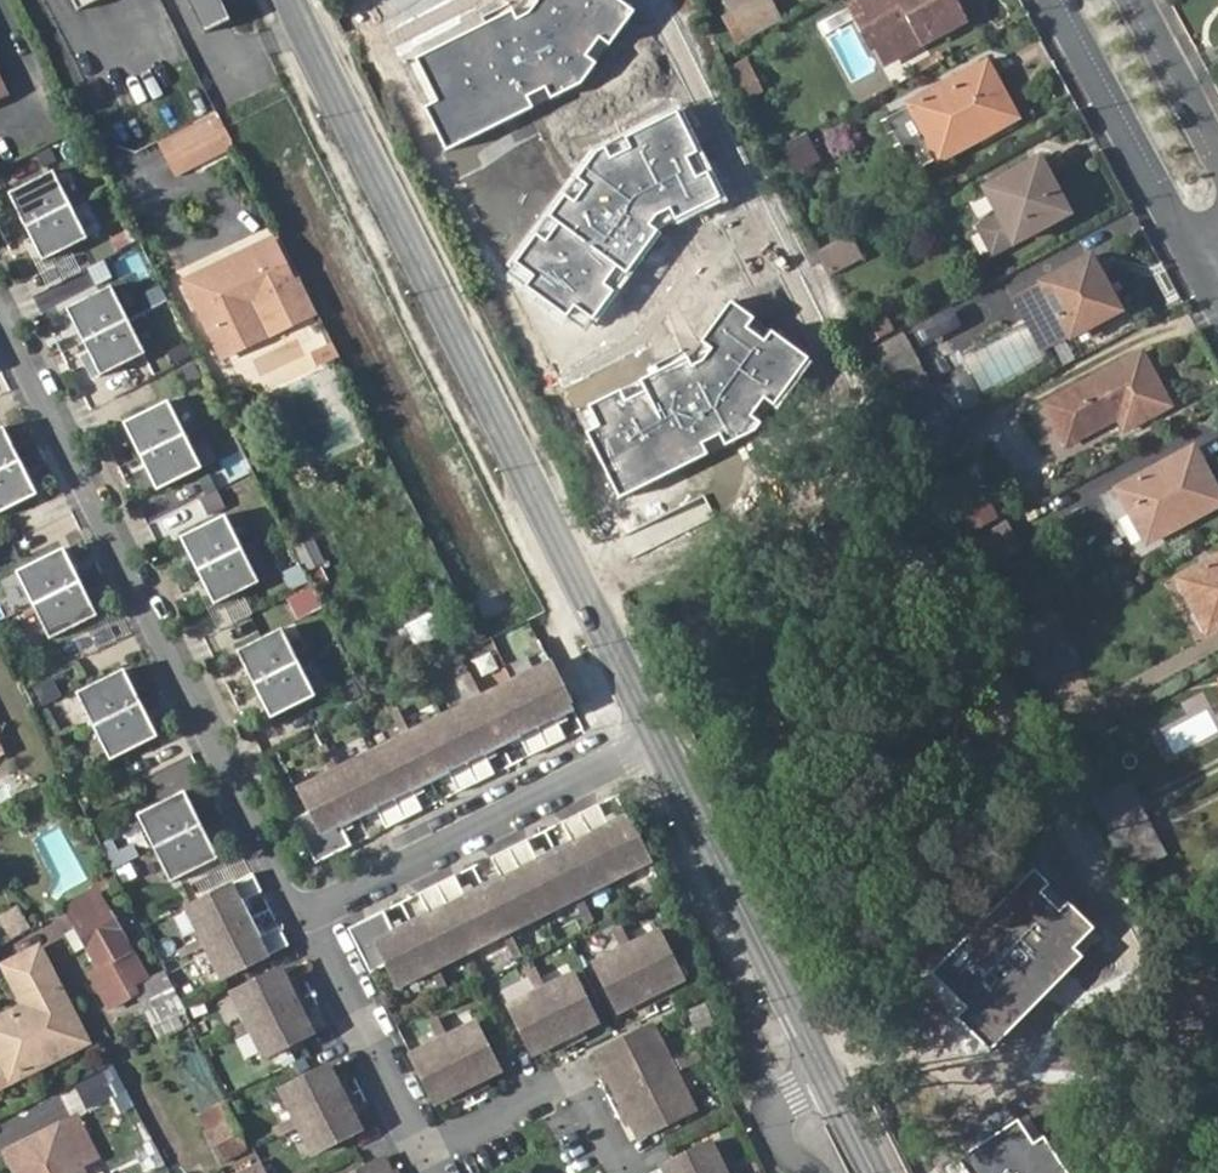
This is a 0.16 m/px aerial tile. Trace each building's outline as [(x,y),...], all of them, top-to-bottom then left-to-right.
[(77,12),(102,0),(71,0),(77,12)] [(205,36),(232,22),(220,0),(187,0),(205,36)] [(540,4),(531,15),(517,22),(513,15),(420,60),(442,105),(431,110),(448,146),(529,108),(523,97),(546,86),(552,98),(581,85),(596,64),(588,57),(599,41),(609,48),(635,12),(619,0),(534,0),(540,4)] [(745,37),(778,19),(768,0),(763,0),(735,16),(745,37)] [(854,12),(871,45),(912,24),(922,43),(962,21),(951,0),(875,0),(854,12)] [(922,43),(912,24),(871,45),(881,65),(922,43)] [(727,64),(742,99),(761,90),(746,56),(727,64)] [(910,106),(886,118),(906,157),(931,144),(938,158),(1004,124),(987,90),(998,84),(987,63),(910,106)] [(1016,117),(998,84),(987,90),(1004,124),(1016,117)] [(216,109),(155,137),(172,175),(234,147),(216,109)] [(677,223),(720,202),(707,175),(695,181),(687,163),(700,156),(678,112),(625,138),(632,150),(613,159),(609,149),(597,155),(578,181),(589,189),(575,209),(565,202),(522,263),(538,275),(529,288),(572,318),(580,307),(595,317),(655,233),(648,228),(657,216),(670,209),(677,223)] [(790,173),(819,161),(811,142),(782,154),(790,173)] [(983,187),(1011,240),(1065,211),(1037,159),(983,187)] [(9,195),(26,228),(71,206),(54,173),(9,195)] [(71,206),(26,228),(43,262),(87,239),(71,206)] [(817,250),(825,267),(858,250),(849,234),(817,250)] [(825,267),(828,273),(861,257),(858,250),(825,267)] [(1053,307),(1069,336),(1116,311),(1088,256),(1012,299),(1025,324),(1053,307)] [(111,288),(66,310),(84,344),(128,321),(111,288)] [(752,323),(727,306),(699,345),(712,354),(703,365),(689,372),(686,365),(593,410),(601,426),(588,433),(620,498),(701,458),(696,447),(718,437),(724,449),(753,435),(761,424),(752,418),(764,402),(775,410),(810,362),(769,333),(760,345),(744,334),(752,323)] [(1025,324),(1041,352),(1069,336),(1053,307),(1025,324)] [(872,341),(894,329),(886,314),(863,326),(872,341)] [(84,344),(101,377),(145,355),(128,321),(84,344)] [(1025,324),(960,360),(981,398),(1046,362),(1041,352),(1025,324)] [(895,338),(868,352),(885,386),(912,373),(895,338)] [(325,362),(337,357),(331,345),(320,351),(325,362)] [(1139,350),(1042,404),(1064,445),(1114,417),(1120,429),(1168,404),(1139,350)] [(893,403),(921,389),(912,373),(885,386),(893,403)] [(185,435),(168,402),(123,424),(140,458),(185,435)] [(914,446),(928,472),(961,455),(948,428),(914,446)] [(2,430),(0,430),(0,472),(19,463),(2,430)] [(140,458),(157,491),(202,469),(185,435),(140,458)] [(1144,539),(1217,500),(1217,496),(1190,445),(1115,485),(1144,539)] [(36,497),(19,463),(0,472),(0,514),(36,497)] [(985,495),(955,513),(968,533),(997,515),(985,495)] [(225,516),(181,538),(197,572),(242,549),(225,516)] [(1004,521),(967,541),(976,558),(1013,537),(1004,521)] [(312,536),(293,545),(305,572),(324,563),(312,536)] [(1018,546),(1013,537),(976,558),(981,568),(1018,546)] [(197,572),(214,605),(259,583),(242,549),(197,572)] [(80,584),(62,550),(18,572),(35,606),(80,584)] [(1191,639),(1217,625),(1217,559),(1163,588),(1191,639)] [(277,572),(285,591),(306,582),(298,563),(277,572)] [(80,584),(35,606),(52,639),(96,617),(80,584)] [(294,620),(320,608),(309,584),(283,596),(294,620)] [(426,612),(402,624),(414,647),(437,635),(426,612)] [(282,629),(237,652),(254,685),(298,663),(282,629)] [(533,649),(537,658),(547,653),(542,645),(533,649)] [(254,685),(271,719),(315,696),(298,663),(254,685)] [(551,664),(515,683),(547,748),(567,738),(559,720),(575,712),(551,664)] [(123,671),(79,693),(96,727),(141,704),(123,671)] [(475,681),(471,683),(479,701),(483,698),(475,681)] [(475,702),(479,701),(471,683),(466,685),(475,702)] [(504,748),(521,740),(530,757),(547,748),(515,683),(483,698),(479,701),(504,748)] [(479,701),(444,719),(476,783),(494,775),(485,757),(504,748),(479,701)] [(157,738),(141,704),(96,727),(113,760),(157,738)] [(400,719),(409,736),(412,734),(404,717),(400,719)] [(400,719),(395,721),(404,738),(409,736),(400,719)] [(409,736),(432,784),(450,775),(458,792),(476,783),(444,719),(412,734),(409,736)] [(404,738),(373,754),(405,819),(423,810),(415,793),(432,784),(409,736),(404,738)] [(332,752),(329,754),(337,772),(340,770),(332,752)] [(337,772),(329,754),(324,756),(333,774),(337,772)] [(337,772),(361,819),(378,811),(387,828),(405,819),(373,754),(340,770),(337,772)] [(333,774),(300,790),(312,812),(294,820),(316,864),(352,845),(343,828),(361,819),(337,772),(333,774)] [(1092,802),(1097,811),(1130,794),(1125,785),(1092,802)] [(202,825),(185,791),(140,814),(157,847),(202,825)] [(1097,811),(1110,837),(1143,819),(1145,818),(1130,794),(1097,811)] [(608,823),(599,805),(580,814),(590,833),(614,880),(645,865),(651,861),(627,813),(608,823)] [(590,833),(580,814),(563,823),(572,842),(554,851),(578,898),(582,896),(614,880),(590,833)] [(1110,837),(1120,858),(1154,841),(1143,819),(1110,837)] [(173,881),(218,859),(202,825),(157,847),(173,881)] [(102,847),(108,867),(136,859),(130,838),(102,847)] [(578,898),(554,851),(536,859),(527,840),(509,850),(519,868),(542,916),(574,900),(578,898)] [(1120,858),(1124,866),(1159,848),(1154,841),(1120,858)] [(491,859),(501,877),(483,886),(507,933),(511,931),(542,916),(519,868),(509,850),(491,859)] [(206,943),(253,919),(245,902),(263,894),(252,873),(187,906),(204,939),(206,943)] [(660,882),(655,873),(647,877),(651,886),(660,882)] [(483,886),(466,895),(456,876),(438,885),(447,904),(471,951),(503,936),(507,933),(483,886)] [(420,894),(429,913),(412,921),(436,969),(440,967),(471,951),(447,904),(438,885),(420,894)] [(95,895),(64,912),(73,929),(105,912),(95,895)] [(587,915),(591,913),(582,896),(578,898),(587,915)] [(574,900),(582,917),(587,915),(578,898),(574,900)] [(18,909),(0,919),(0,921),(11,940),(28,930),(18,909)] [(95,971),(87,976),(105,1011),(129,999),(125,990),(140,983),(105,912),(73,929),(95,971)] [(436,969),(412,921),(394,930),(385,912),(350,930),(372,974),(389,966),(399,987),(431,972),(436,969)] [(262,936),(253,919),(206,943),(208,948),(224,979),(289,947),(280,927),(262,936)] [(623,929),(619,931),(628,949),(632,947),(623,929)] [(515,951),(520,949),(511,931),(507,933),(515,951)] [(619,931),(615,934),(624,951),(628,949),(619,931)] [(503,936),(511,953),(515,951),(507,933),(503,936)] [(628,949),(652,997),(669,988),(684,981),(660,933),(632,947),(628,949)] [(206,943),(204,939),(186,947),(189,952),(206,943)] [(189,952),(191,956),(208,948),(206,943),(189,952)] [(596,964),(620,1012),(635,1005),(652,997),(628,949),(624,951),(596,964)] [(8,1083),(82,1044),(34,952),(2,969),(21,1008),(0,1020),(0,1068),(8,1083)] [(440,967),(436,969),(445,986),(448,985),(440,967)] [(436,969),(431,972),(440,989),(445,986),(436,969)] [(281,971),(234,994),(248,1022),(250,1026),(297,1002),(281,971)] [(542,992),(547,990),(538,972),(533,974),(542,992)] [(533,974),(529,977),(538,994),(542,992),(533,974)] [(598,1023),(574,976),(547,990),(542,992),(566,1039),(583,1031),(598,1023)] [(510,1008),(534,1055),(549,1048),(566,1039),(542,992),(538,994),(510,1008)] [(703,1000),(684,1008),(695,1034),(715,1025),(703,1000)] [(314,1034),(297,1002),(250,1026),(252,1030),(266,1058),(314,1034)] [(441,1021),(436,1023),(444,1040),(449,1038),(441,1021)] [(248,1022),(231,1031),(232,1035),(250,1026),(248,1022)] [(436,1023),(432,1025),(441,1042),(444,1040),(436,1023)] [(468,1088),(501,1072),(476,1024),(449,1038),(444,1040),(468,1088)] [(232,1035),(235,1039),(252,1030),(250,1026),(232,1035)] [(598,1054),(620,1096),(675,1069),(654,1026),(598,1054)] [(441,1042),(413,1056),(437,1104),(468,1088),(444,1040),(441,1042)] [(697,1057),(695,1053),(677,1062),(679,1066),(697,1057)] [(679,1066),(681,1070),(698,1062),(697,1057),(679,1066)] [(330,1067),(282,1091),(298,1123),(346,1099),(330,1067)] [(620,1096),(641,1138),(696,1111),(675,1069),(620,1096)] [(298,1123),(314,1155),(361,1131),(346,1099),(298,1123)] [(218,1163),(247,1150),(225,1101),(196,1114),(218,1163)] [(296,1118),(278,1127),(280,1131),(298,1122),(296,1118)] [(11,1172),(80,1172),(78,1170),(92,1161),(73,1121),(2,1156),(11,1172)] [(280,1131),(283,1135),(300,1127),(298,1122),(280,1131)] [(664,1167),(667,1172),(727,1172),(726,1171),(712,1143),(664,1167)] [(359,1172),(392,1172),(386,1160),(359,1172)] [(261,1162),(239,1172),(267,1172),(261,1162)] [(743,1163),(726,1171),(727,1172),(733,1172),(745,1167),(743,1163)]
